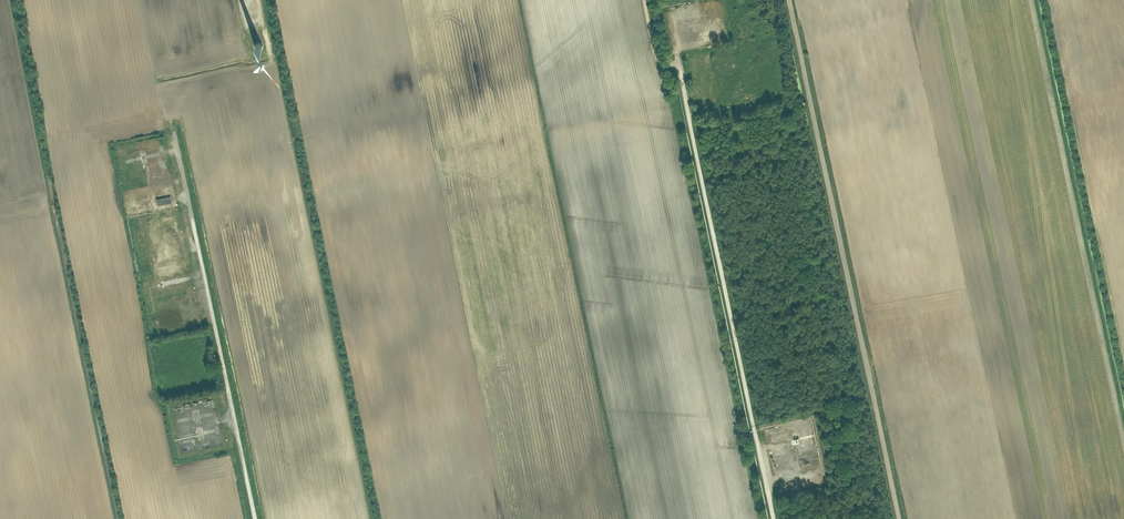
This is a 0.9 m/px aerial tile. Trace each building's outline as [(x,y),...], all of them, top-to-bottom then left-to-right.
[(154,173),(156,181),(168,178),(167,171),(154,173)] [(158,199),(160,205),(172,203),(170,196),(158,199)]
